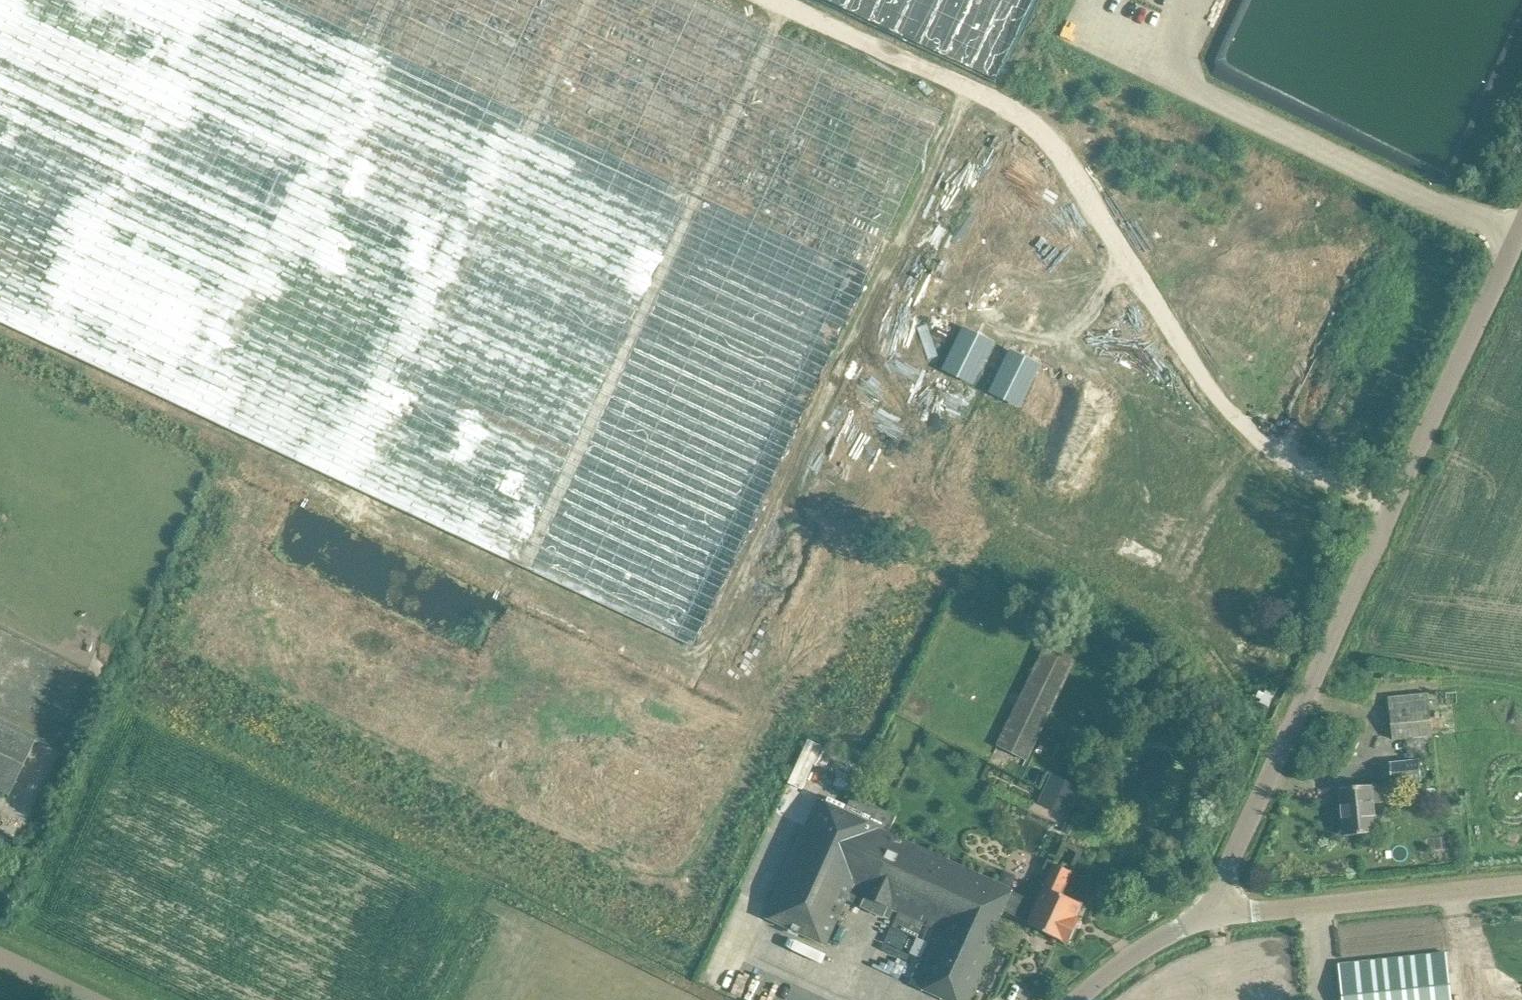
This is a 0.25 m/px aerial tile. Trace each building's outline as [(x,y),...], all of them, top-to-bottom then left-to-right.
[(980,108),(749,0),(0,0),(0,321),(722,660),(980,108)] [(1108,5),(1137,16),(1141,6),(1125,0),(1110,0),(1108,5)] [(964,328),(944,369),(973,383),(993,342),(964,328)] [(1011,351),(991,392),(1019,406),(1039,365),(1011,351)] [(1076,658),(1046,644),(996,746),(1027,761),(1076,658)] [(1390,710),(1393,739),(1432,735),(1429,706),(1390,710)] [(8,795),(36,737),(0,719),(0,791),(8,795)] [(1389,764),(1391,783),(1422,780),(1420,761),(1389,764)] [(1064,780),(1050,809),(1067,816),(1080,787),(1064,780)] [(1385,803),(1383,785),(1383,784),(1340,789),(1344,836),(1376,833),(1373,804),(1385,803)] [(763,918),(824,946),(845,900),(888,920),(893,911),(898,913),(892,927),(916,938),(923,924),(935,930),(929,943),(922,958),(911,984),(945,999),(968,999),(996,940),(990,938),(1003,910),(1028,922),(1027,924),(1068,944),(1080,919),(1075,917),(1081,904),(1075,901),(1061,895),(1071,872),(1053,863),(1035,903),(1010,892),(1011,889),(889,833),(845,813),(818,800),(763,918)] [(1024,851),(1019,862),(1031,868),(1037,856),(1024,851)] [(918,938),(911,953),(922,958),(929,943),(918,938)] [(1446,954),(1339,965),(1343,999),(1451,999),(1446,954)]
